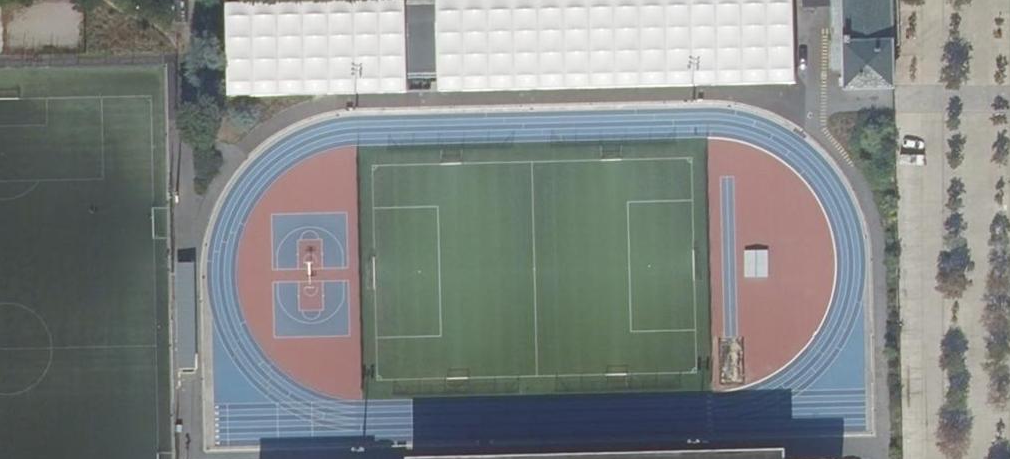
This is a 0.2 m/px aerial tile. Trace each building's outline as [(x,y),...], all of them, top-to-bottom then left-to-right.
[(789,4),(433,12),(435,94),(676,89),(676,83),(791,81),(789,4)] [(420,17),(244,16),(243,92),(419,93),(420,17)]
